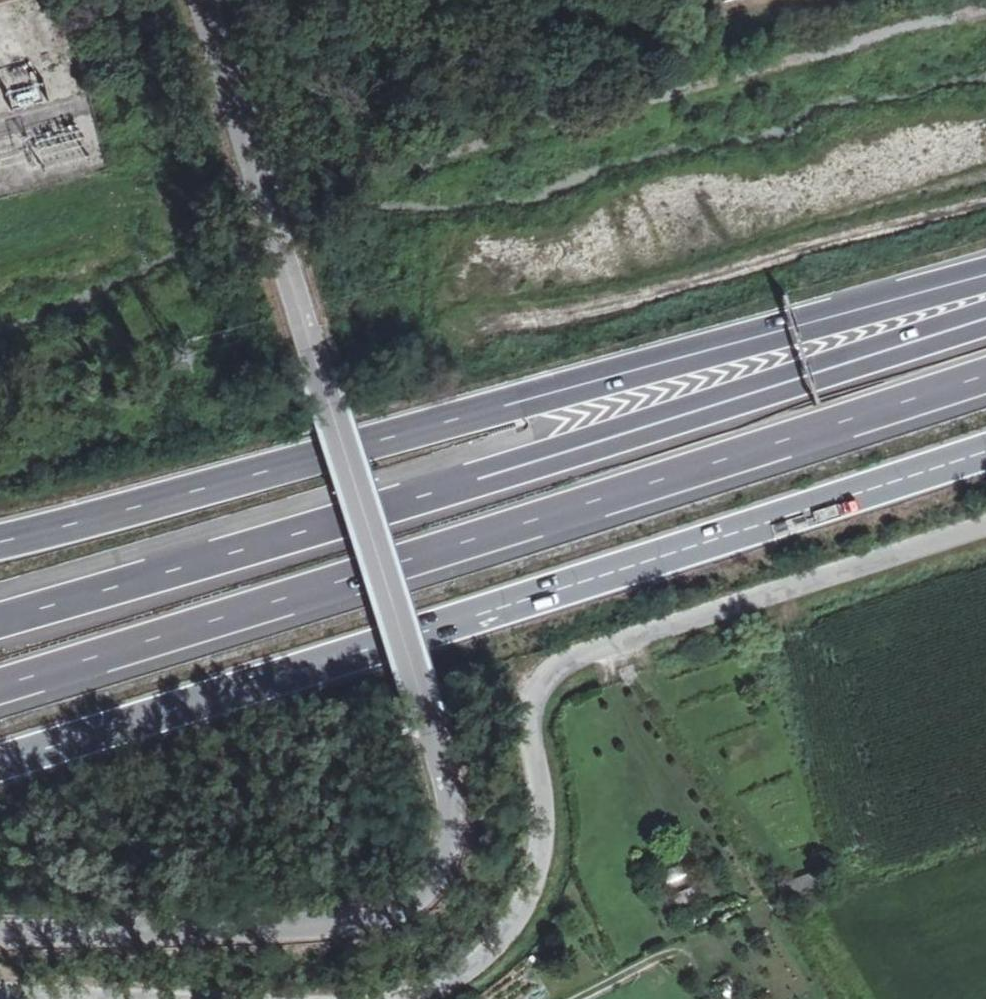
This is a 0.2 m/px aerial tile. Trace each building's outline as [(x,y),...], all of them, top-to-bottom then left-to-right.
[(779,894),(817,888),(814,873),(777,879),(779,894)]
